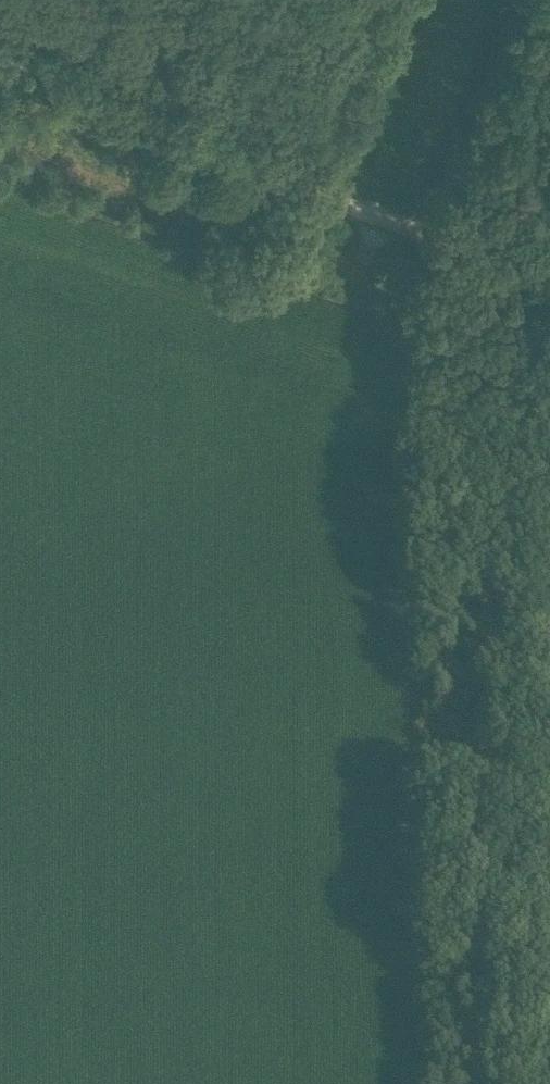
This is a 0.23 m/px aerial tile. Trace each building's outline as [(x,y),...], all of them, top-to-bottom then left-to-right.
[(367,260),(371,252),(362,248),(359,257),(367,260)]
